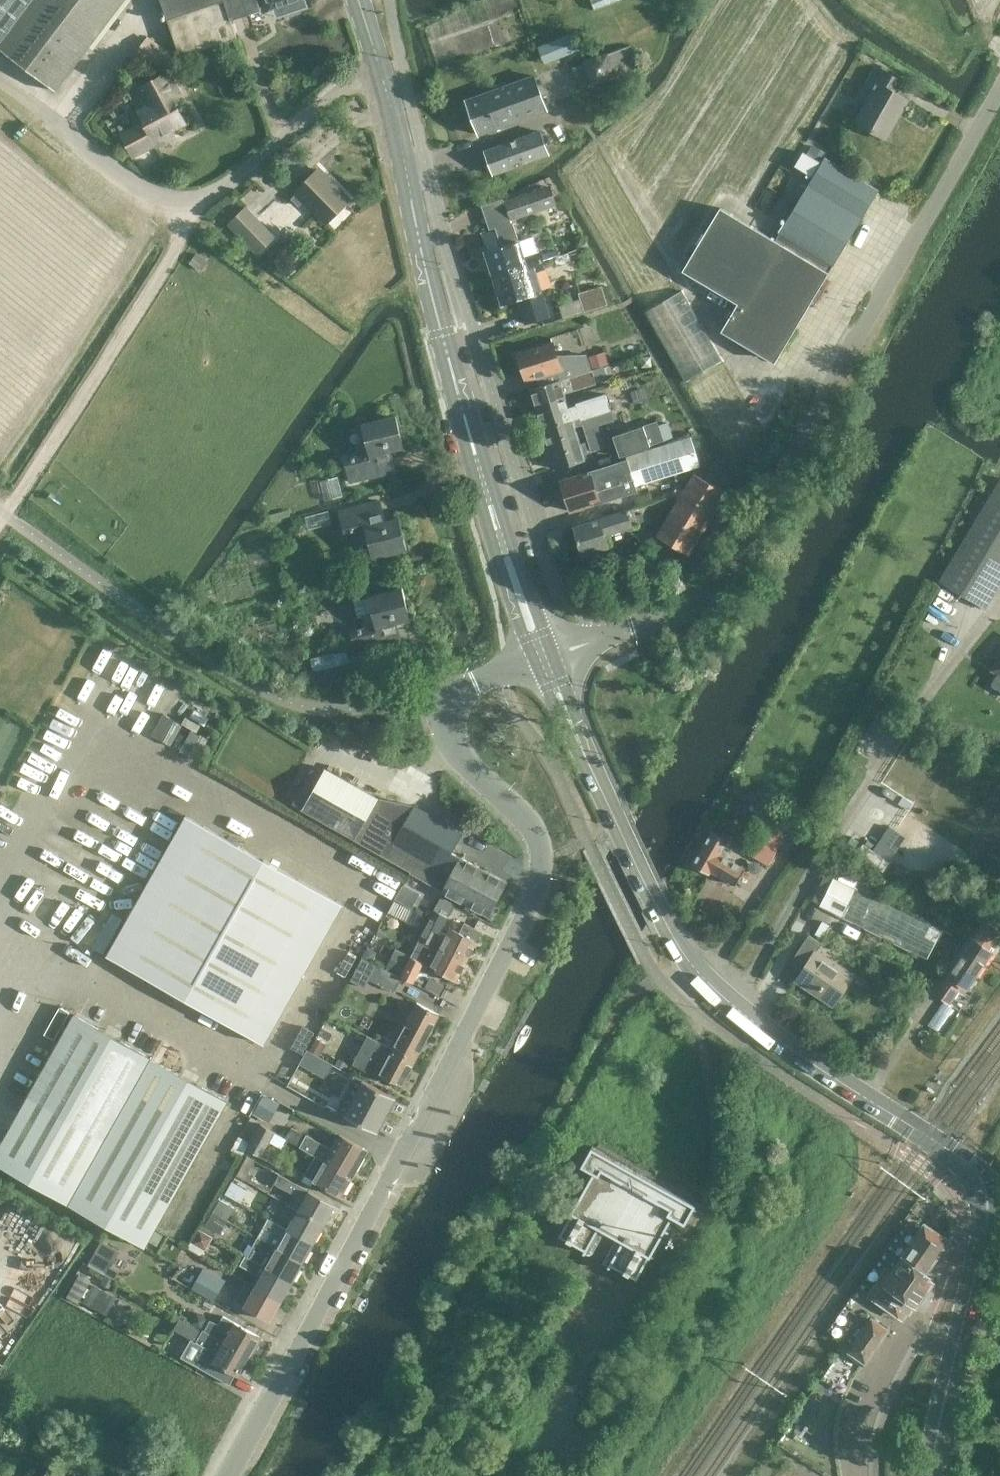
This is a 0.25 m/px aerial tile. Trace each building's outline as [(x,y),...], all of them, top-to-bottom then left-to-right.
[(0,44),(0,49),(2,51),(56,90),(124,0),(34,0),(0,44)] [(34,0),(0,0),(0,44),(34,0)] [(180,57),(237,37),(231,19),(261,10),(257,0),(160,0),(180,57)] [(268,8),(281,4),(284,14),(304,7),(302,0),(266,0),(268,8)] [(576,28),(538,43),(545,61),(583,45),(576,28)] [(132,56),(155,74),(171,53),(147,35),(132,56)] [(592,83),(639,66),(631,45),(608,53),(608,52),(584,60),(592,83)] [(900,112),(908,98),(893,89),(899,78),(880,67),(870,85),(875,88),(856,121),(883,137),(898,111),(900,112)] [(143,123),(121,135),(133,156),(154,145),(155,148),(177,136),(173,129),(186,123),(173,98),(181,93),(169,70),(136,88),(146,107),(137,112),(143,123)] [(536,75),(466,101),(478,134),(548,109),(536,75)] [(493,173),(550,153),(541,131),(484,151),(493,173)] [(812,175),(821,162),(803,151),(795,165),(812,175)] [(718,204),(681,268),(737,302),(725,322),(778,354),(832,265),(879,189),(825,156),(776,239),(718,204)] [(326,222),(349,199),(318,168),(295,191),(297,192),(291,198),(299,206),(304,200),(326,222)] [(552,186),(546,187),(504,200),(509,217),(557,202),(552,186)] [(245,206),(229,221),(259,252),(275,236),(245,206)] [(486,249),(493,273),(541,258),(539,250),(538,250),(533,234),(518,239),(512,221),(495,226),(500,244),(486,249)] [(541,258),(493,273),(502,302),(518,297),(525,320),(548,313),(541,289),(532,291),(527,274),(545,268),(541,258)] [(578,292),(584,311),(607,304),(601,285),(578,292)] [(585,353),(555,355),(551,343),(518,354),(527,379),(559,368),(564,367),(567,375),(591,368),(610,362),(606,351),(586,357),(585,353)] [(535,406),(565,396),(564,393),(608,380),(603,365),(592,369),(591,368),(567,375),(529,387),(535,406)] [(565,396),(535,406),(542,427),(607,407),(602,392),(567,402),(565,396)] [(607,407),(542,427),(547,444),(577,435),(574,426),(583,423),(585,432),(598,428),(597,425),(611,420),(607,407)] [(386,447),(399,444),(391,415),(362,423),(366,438),(360,440),(364,455),(345,460),(350,479),(391,468),(386,447)] [(658,420),(613,435),(618,451),(663,437),(658,420)] [(547,444),(554,465),(555,468),(584,459),(582,453),(603,447),(598,428),(585,432),(588,440),(580,443),(577,435),(547,444)] [(648,482),(701,465),(692,436),(625,457),(626,458),(561,479),(571,510),(649,485),(648,482)] [(689,550),(725,489),(694,471),(684,489),(675,484),(669,494),(677,498),(658,532),(689,550)] [(939,581),(981,607),(999,576),(999,480),(939,581)] [(374,553),(403,544),(395,516),(383,519),(377,501),(339,512),(344,530),(359,526),(362,538),(369,536),(374,553)] [(601,530),(636,519),(632,507),(572,525),(581,553),(606,545),(601,530)] [(309,524),(331,521),(329,510),(307,513),(309,524)] [(387,619),(403,615),(395,589),(365,597),(369,612),(360,614),(364,627),(346,632),(352,652),(393,640),(387,619)] [(633,752),(643,758),(650,746),(639,740),(633,752)] [(352,838),(376,797),(323,765),(298,807),(352,838)] [(411,804),(376,797),(352,838),(438,888),(437,889),(438,890),(439,889),(447,873),(438,868),(448,850),(448,851),(464,820),(454,815),(449,824),(411,804)] [(767,862),(781,839),(784,833),(780,831),(788,816),(760,800),(748,820),(755,824),(741,848),(767,862)] [(186,815),(107,954),(264,1043),(343,904),(186,815)] [(891,858),(906,833),(888,823),(873,847),(891,858)] [(708,874),(710,872),(710,870),(734,884),(744,866),(723,854),(730,841),(727,839),(728,837),(720,833),(719,835),(712,831),(693,865),(708,874)] [(447,873),(439,889),(438,890),(484,915),(503,880),(448,851),(448,850),(438,868),(447,873)] [(924,959),(938,930),(832,879),(818,908),(924,959)] [(401,888),(395,899),(407,906),(413,895),(401,888)] [(463,963),(480,931),(465,923),(460,933),(456,931),(453,937),(441,931),(448,918),(442,915),(438,922),(430,918),(421,936),(428,940),(426,943),(463,963)] [(989,953),(987,951),(999,934),(983,923),(934,995),(948,1004),(960,986),(964,989),(989,953)] [(834,1003),(854,974),(817,949),(822,942),(809,934),(791,961),(803,969),(795,980),(810,990),(811,988),(834,1003)] [(453,980),(463,963),(426,943),(419,939),(400,975),(413,982),(423,964),(453,980)] [(408,955),(394,948),(384,968),(398,976),(408,955)] [(363,956),(355,969),(392,990),(400,977),(398,976),(384,968),(363,956)] [(430,979),(425,986),(439,994),(444,986),(444,985),(430,977),(430,979)] [(414,1001),(388,1046),(411,1058),(436,1013),(414,1001)] [(44,1035),(54,1040),(69,1012),(59,1007),(44,1035)] [(145,1246),(227,1100),(74,1014),(0,1145),(0,1165),(145,1246)] [(397,1083),(411,1058),(388,1046),(387,1048),(365,1036),(351,1062),(375,1076),(377,1072),(397,1083)] [(318,1060),(321,1054),(327,1043),(315,1037),(306,1053),(318,1060)] [(344,1119),(373,1134),(391,1099),(363,1084),(344,1119)] [(252,1112),(258,1116),(268,1122),(279,1103),(263,1093),(252,1112)] [(262,1156),(275,1131),(259,1123),(246,1147),(262,1156)] [(362,1149),(358,1147),(338,1136),(331,1148),(306,1134),(291,1126),(285,1138),(315,1155),(349,1173),(362,1149)] [(673,1217),(685,1223),(695,1203),(594,1147),(583,1166),(594,1173),(559,1236),(586,1252),(599,1229),(624,1243),(612,1265),(638,1280),(673,1217)] [(338,1192),(349,1173),(315,1155),(305,1174),(338,1192)] [(332,1205),(303,1189),(278,1175),(274,1182),(294,1194),(289,1204),(322,1222),(332,1205)] [(240,1202),(247,1189),(232,1180),(225,1193),(240,1202)] [(220,1199),(213,1212),(227,1220),(234,1207),(220,1199)] [(312,1241),(322,1222),(289,1204),(286,1202),(281,1212),(291,1217),(286,1227),(312,1241)] [(219,1233),(227,1220),(213,1212),(206,1225),(219,1233)] [(268,1217),(257,1236),(301,1261),(312,1241),(286,1227),(275,1221),(275,1222),(268,1217)] [(899,1250),(890,1264),(892,1265),(871,1294),(899,1314),(911,1298),(917,1302),(932,1280),(924,1274),(947,1241),(926,1226),(906,1255),(899,1250)] [(196,1240),(206,1246),(213,1234),(203,1228),(196,1240)] [(260,1249),(254,1259),(290,1280),(301,1261),(257,1236),(252,1245),(260,1249)] [(101,1240),(90,1260),(89,1261),(107,1271),(119,1250),(101,1240)] [(280,1299),(290,1280),(254,1259),(254,1260),(245,1255),(239,1264),(256,1273),(252,1282),(251,1283),(280,1299)] [(215,1300),(226,1280),(202,1267),(192,1287),(215,1300)] [(66,1296),(79,1303),(91,1280),(79,1273),(66,1296)] [(270,1317),(280,1299),(251,1283),(252,1282),(246,1279),(236,1298),(270,1317)] [(82,1302),(106,1315),(116,1297),(93,1284),(82,1302)] [(856,1335),(865,1316),(846,1308),(837,1327),(856,1335)] [(211,1317),(204,1330),(247,1354),(258,1334),(232,1320),(228,1327),(211,1317)] [(871,1318),(849,1348),(867,1360),(888,1329),(871,1318)] [(198,1337),(203,1329),(193,1323),(188,1331),(198,1337)] [(247,1354),(204,1330),(203,1329),(196,1341),(206,1346),(196,1364),(227,1382),(233,1371),(237,1373),(247,1354)]
